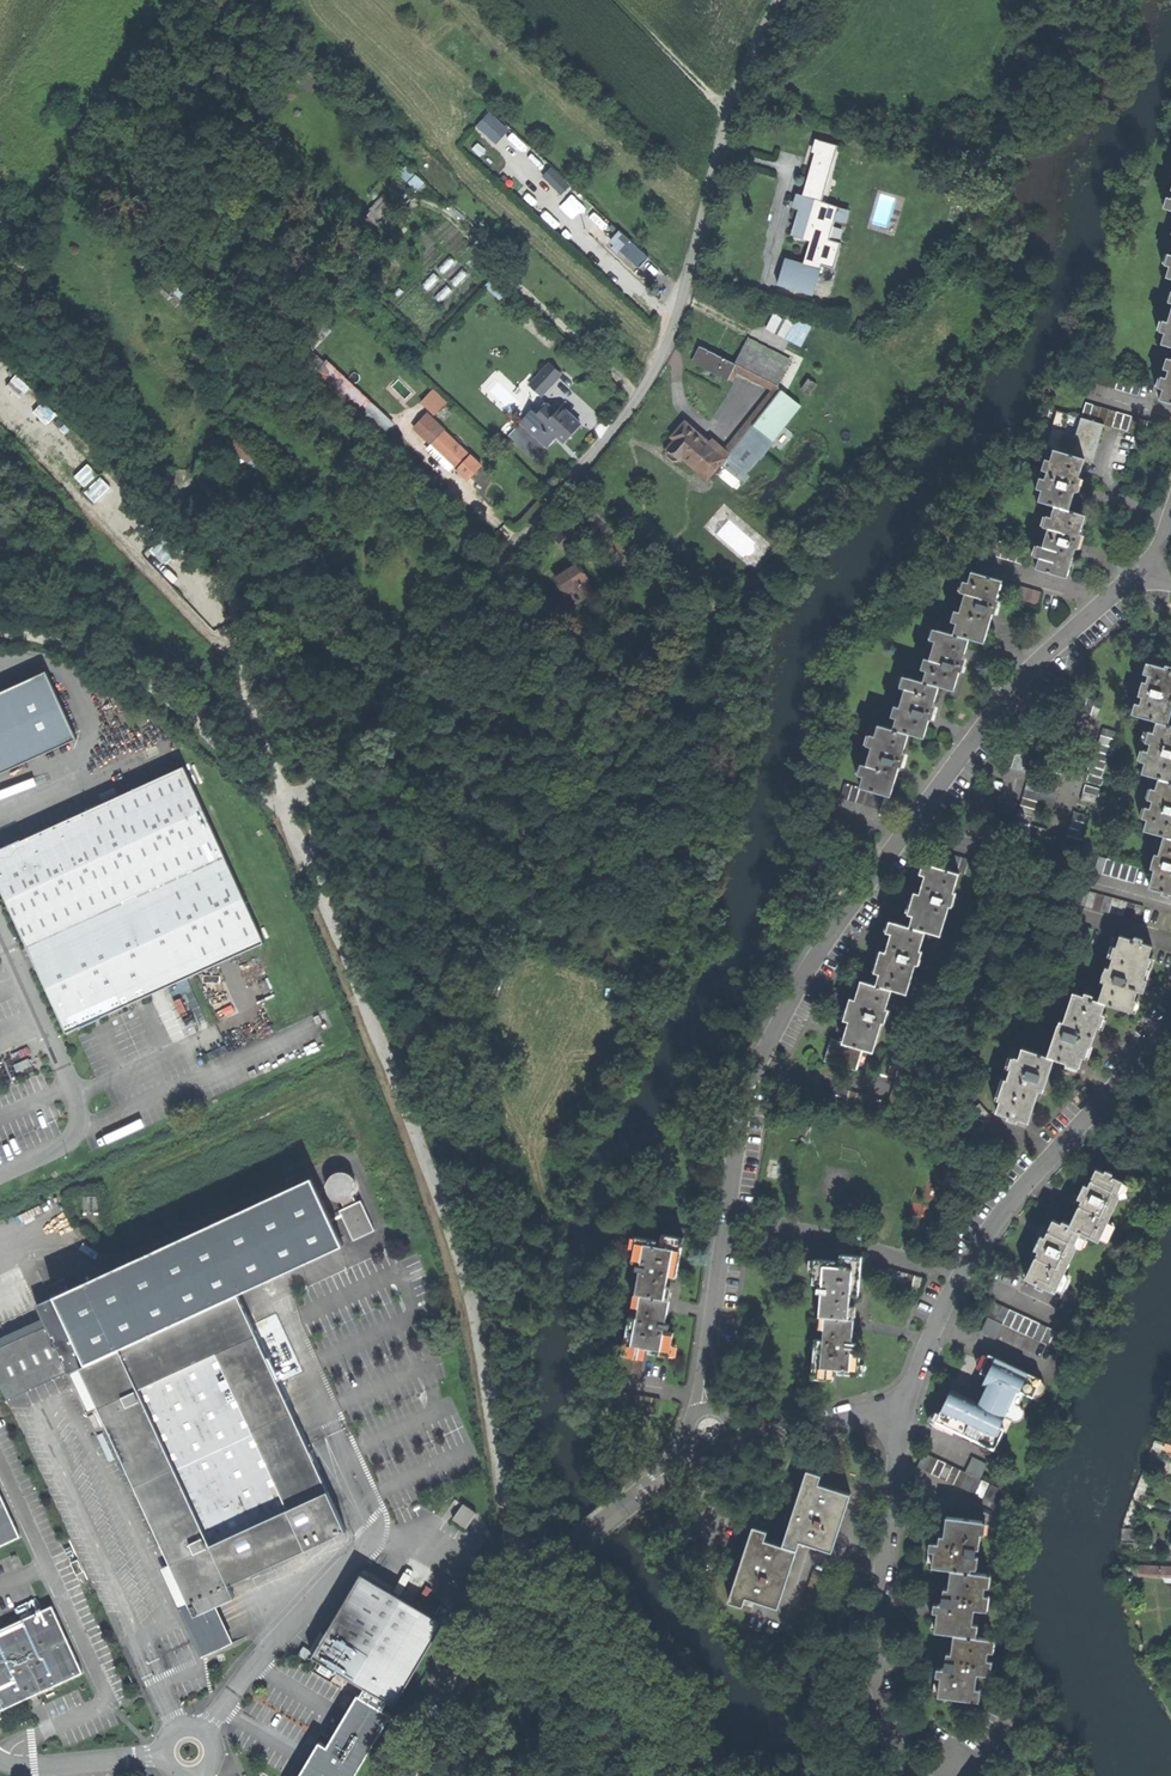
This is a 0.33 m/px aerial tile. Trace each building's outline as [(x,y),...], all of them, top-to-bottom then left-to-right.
[(478,124),(497,143),(511,128),(491,110),(478,124)] [(812,295),(813,290),(832,226),(837,207),(821,202),(838,146),(818,140),(814,154),(817,154),(805,198),(802,197),(798,210),(817,216),(809,244),(800,272),(781,267),(776,285),(812,295)] [(407,165),(400,173),(418,189),(425,181),(407,165)] [(552,166),(543,175),(563,194),(571,185),(552,166)] [(843,230),(832,226),(813,290),(824,294),(843,230)] [(639,267),(647,258),(618,231),(610,240),(639,267)] [(161,279),(169,271),(164,265),(155,274),(161,279)] [(170,269),(169,271),(161,279),(158,282),(166,290),(179,277),(170,269)] [(193,291),(179,277),(166,290),(180,304),(184,301),(192,292),(193,291)] [(502,303),(510,294),(493,279),(485,287),(502,303)] [(197,298),(192,292),(184,301),(189,306),(197,298)] [(806,343),(812,324),(773,312),(767,331),(806,343)] [(866,337),(870,324),(859,320),(855,334),(866,337)] [(732,370),(734,365),(699,347),(692,362),(727,380),(732,370)] [(743,348),(734,365),(732,370),(773,391),(724,453),(711,442),(709,445),(725,460),(719,466),(737,482),(771,438),(773,440),(800,407),(779,392),(777,386),(787,369),(743,348)] [(534,378),(546,389),(557,378),(545,366),(534,378)] [(442,373),(437,368),(429,376),(435,382),(442,373)] [(1093,384),(1139,398),(1144,382),(1097,368),(1093,384)] [(1162,401),(1170,404),(1170,372),(1162,401)] [(379,404),(388,394),(375,381),(366,391),(379,404)] [(436,415),(449,400),(434,387),(421,402),(436,415)] [(528,411),(544,393),(538,387),(521,405),(528,411)] [(1087,404),(1083,419),(1106,426),(1160,442),(1164,426),(1087,404)] [(545,447),(556,435),(545,425),(555,414),(547,407),(526,429),(545,447)] [(560,408),(555,414),(545,425),(556,435),(564,443),(573,434),(580,426),(560,408)] [(1047,450),(1055,452),(1086,461),(1094,464),(1100,446),(1106,426),(1083,419),(1059,412),(1047,450)] [(702,466),(712,475),(719,466),(725,460),(709,445),(684,424),(677,432),(671,439),(674,442),(666,450),(668,452),(666,454),(666,459),(671,463),(675,463),(677,461),(679,463),(681,460),(695,473),(702,466)] [(438,426),(424,440),(456,471),(463,464),(469,457),(438,426)] [(1040,503),(1056,508),(1071,512),(1079,485),(1086,461),(1055,452),(1040,503)] [(702,466),(695,473),(706,481),(712,475),(702,466)] [(100,475),(109,484),(116,477),(107,468),(100,475)] [(1056,508),(1037,570),(1068,578),(1078,547),(1087,516),(1071,512),(1056,508)] [(615,535),(620,529),(610,518),(609,518),(603,525),(614,536),(615,535)] [(568,543),(583,528),(574,519),(559,535),(568,543)] [(578,601),(594,592),(577,565),(556,578),(566,593),(571,590),(573,593),(578,601)] [(973,573),(955,635),(970,640),(985,644),(994,614),(1003,582),(973,573)] [(970,640),(955,635),(939,630),(924,682),(940,687),(955,691),(963,665),(970,640)] [(1143,674),(1149,675),(1152,664),(1146,663),(1143,674)] [(1165,667),(1152,664),(1149,675),(1146,682),(1146,683),(1149,684),(1145,697),(1143,696),(1142,697),(1140,705),(1137,715),(1157,721),(1167,724),(1170,712),(1170,669),(1165,667)] [(0,691),(0,772),(74,738),(43,671),(0,691)] [(894,730),(910,734),(925,739),(932,713),(940,687),(924,682),(909,678),(894,730)] [(1138,696),(1142,697),(1143,696),(1145,697),(1149,684),(1146,683),(1146,682),(1142,681),(1138,696)] [(629,694),(620,687),(616,693),(624,699),(629,694)] [(1132,714),(1137,715),(1140,705),(1135,703),(1132,714)] [(1158,778),(1170,782),(1170,725),(1167,724),(1157,721),(1154,733),(1151,743),(1148,752),(1145,762),(1142,774),(1158,778)] [(884,795),(891,797),(900,766),(910,734),(894,730),(878,725),(860,788),(845,784),(840,799),(880,810),(884,795)] [(1088,782),(1104,786),(1106,778),(1104,778),(1109,762),(1111,763),(1121,732),(1106,727),(1096,758),(1094,757),(1089,773),(1091,773),(1088,782)] [(1145,742),(1151,743),(1154,733),(1148,731),(1145,742)] [(1040,803),(1055,808),(1071,754),(1065,751),(1069,736),(1061,734),(1057,749),(1055,749),(1047,777),(1044,786),(1040,803)] [(1140,761),(1145,762),(1148,752),(1143,750),(1140,761)] [(1005,766),(1030,772),(1035,755),(1026,753),(1025,755),(1009,752),(1005,766)] [(267,941),(187,764),(0,850),(0,880),(69,1032),(267,941)] [(1014,829),(1029,833),(1043,786),(1044,786),(1047,777),(1031,772),(1014,829)] [(1164,836),(1170,838),(1170,782),(1158,778),(1155,790),(1152,800),(1150,808),(1147,818),(1144,830),(1164,836)] [(1083,801),(1098,805),(1103,789),(1087,784),(1083,801)] [(1147,799),(1152,800),(1155,790),(1150,788),(1147,799)] [(1141,817),(1147,818),(1150,808),(1144,806),(1141,817)] [(1066,843),(1082,848),(1092,816),(1076,811),(1066,843)] [(953,829),(984,838),(988,823),(958,814),(953,829)] [(993,822),(988,839),(999,843),(1004,844),(1009,827),(993,822)] [(1050,828),(1034,823),(1031,833),(1047,837),(1050,828)] [(1170,894),(1170,838),(1164,836),(1158,855),(1162,856),(1158,869),(1155,869),(1149,887),(1170,894)] [(999,843),(988,839),(984,838),(976,862),(992,867),(999,843)] [(933,866),(959,873),(972,877),(976,862),(938,851),(933,866)] [(1151,867),(1155,869),(1158,869),(1162,856),(1158,855),(1154,854),(1151,867)] [(959,873),(933,866),(928,864),(925,875),(920,892),(919,894),(913,915),(910,927),(925,931),(941,936),(959,873)] [(1083,888),(1079,904),(1140,922),(1145,907),(1083,888)] [(908,914),(913,915),(919,894),(914,892),(908,914)] [(886,931),(891,933),(895,922),(889,921),(886,931)] [(907,994),(925,931),(910,927),(895,922),(891,933),(888,946),(886,952),(879,973),(876,985),(892,989),(907,994)] [(1107,982),(1100,1001),(1106,1003),(1132,1012),(1139,990),(1145,991),(1148,981),(1142,979),(1144,973),(1154,945),(1144,942),(1145,939),(1136,936),(1135,939),(1122,935),(1111,969),(1108,968),(1103,981),(1107,982)] [(874,972),(879,973),(886,952),(881,950),(874,972)] [(873,1051),(892,989),(876,985),(861,980),(855,999),(849,1020),(846,1031),(842,1042),(862,1048),(873,1051)] [(1061,1021),(1049,1056),(1049,1058),(1055,1059),(1081,1067),(1087,1045),(1092,1047),(1100,1023),(1106,1003),(1100,1001),(1093,999),(1094,996),(1086,994),(1085,996),(1075,993),(1065,1021),(1061,1021)] [(844,1019),(849,1020),(855,999),(851,998),(849,1003),(844,1019)] [(856,1070),(862,1048),(842,1042),(840,1041),(831,1039),(824,1061),(856,1070)] [(1015,1058),(997,1112),(1029,1123),(1038,1095),(1039,1090),(1043,1092),(1045,1087),(1046,1088),(1055,1059),(1049,1058),(1049,1056),(1024,1048),(1021,1060),(1015,1058)] [(19,1071),(34,1064),(31,1057),(16,1064),(19,1071)] [(916,1069),(886,1059),(881,1074),(896,1079),(888,1102),(904,1107),(916,1069)] [(975,1109),(985,1121),(991,1115),(981,1104),(975,1109)] [(965,1133),(981,1137),(985,1121),(970,1117),(965,1133)] [(1044,1289),(1046,1287),(1056,1291),(1078,1246),(1077,1241),(1080,1234),(1087,1238),(1089,1235),(1100,1241),(1121,1194),(1120,1191),(1124,1181),(1113,1175),(1114,1173),(1107,1169),(1105,1171),(1097,1168),(1089,1185),(1085,1183),(1081,1192),(1083,1198),(1081,1203),(1071,1223),(1064,1220),(1062,1222),(1054,1219),(1048,1232),(1046,1237),(1040,1239),(1035,1248),(1039,1250),(1027,1277),(1038,1283),(1036,1285),(1044,1289)] [(328,1197),(352,1203),(358,1174),(335,1169),(328,1197)] [(340,1246),(309,1176),(54,1292),(86,1362),(238,1293),(340,1246)] [(84,1212),(101,1212),(101,1195),(84,1196),(84,1212)] [(342,1209),(356,1239),(377,1229),(363,1199),(342,1209)] [(347,1242),(354,1238),(342,1212),(335,1215),(347,1242)] [(677,1277),(684,1237),(663,1233),(661,1244),(657,1243),(658,1239),(637,1235),(632,1261),(642,1262),(641,1265),(637,1264),(636,1269),(640,1270),(636,1293),(642,1294),(638,1316),(629,1315),(622,1354),(619,1354),(616,1369),(641,1374),(646,1347),(649,1348),(648,1353),(670,1357),(675,1332),(665,1330),(665,1327),(670,1328),(670,1325),(671,1322),(666,1322),(670,1299),(664,1298),(668,1281),(669,1275),(677,1277)] [(857,1295),(860,1256),(841,1254),(840,1265),(837,1265),(838,1262),(816,1260),(815,1284),(823,1284),(822,1287),(818,1287),(818,1292),(822,1293),(820,1315),(825,1316),(823,1340),(817,1340),(814,1379),(834,1380),(835,1369),(839,1369),(838,1373),(858,1375),(860,1350),(851,1349),(851,1347),(856,1348),(856,1345),(856,1342),(853,1342),(855,1318),(850,1317),(850,1306),(849,1305),(849,1300),(849,1295),(857,1295)] [(189,1602),(194,1612),(214,1603),(234,1594),(228,1582),(345,1529),(238,1293),(86,1362),(81,1364),(189,1602)] [(1003,1324),(1064,1352),(1071,1337),(995,1302),(988,1317),(1003,1324)] [(996,1339),(1003,1324),(988,1317),(981,1332),(996,1339)] [(994,1449),(1005,1427),(1000,1425),(1004,1416),(1014,1421),(1016,1421),(1018,1421),(1022,1417),(1023,1411),(1020,1408),(1027,1394),(1032,1397),(1038,1396),(1043,1392),(1044,1388),(1043,1383),(1040,1380),(1041,1378),(989,1355),(988,1356),(986,1356),(982,1358),(979,1361),(978,1365),(979,1369),(981,1371),(981,1372),(987,1375),(984,1383),(988,1385),(980,1403),(953,1390),(944,1406),(940,1414),(937,1414),(932,1416),(930,1423),(933,1427),(935,1428),(939,1428),(942,1427),(956,1433),(958,1430),(965,1433),(962,1437),(979,1445),(982,1451),(984,1453),(991,1453),(994,1449)] [(661,1399),(613,1390),(611,1405),(658,1414),(661,1399)] [(9,1398),(13,1409),(32,1402),(28,1391),(9,1398)] [(919,1467),(984,1497),(990,1483),(980,1478),(987,1464),(973,1457),(966,1472),(926,1453),(919,1467)] [(765,1601),(780,1606),(803,1537),(810,1540),(809,1543),(833,1551),(852,1493),(837,1488),(836,1491),(828,1489),(819,1485),(823,1475),(808,1470),(784,1542),(783,1542),(782,1544),(773,1542),(764,1538),(767,1529),(756,1526),(731,1600),(745,1605),(749,1593),(766,1599),(765,1601)] [(1001,1488),(992,1484),(986,1497),(995,1500),(1001,1488)] [(22,1536),(0,1488),(0,1546),(22,1536)] [(454,1520),(468,1529),(478,1515),(464,1505),(454,1520)] [(936,1566),(953,1568),(975,1571),(978,1546),(981,1547),(985,1520),(949,1515),(947,1534),(945,1542),(939,1542),(936,1566)] [(474,1548),(480,1551),(486,1542),(480,1538),(474,1548)] [(1143,1567),(1143,1574),(1170,1576),(1170,1568),(1143,1567)] [(938,1630),(958,1632),(975,1635),(978,1607),(987,1609),(992,1573),(975,1571),(953,1568),(951,1585),(950,1595),(945,1594),(944,1604),(942,1603),(938,1630)] [(391,1715),(384,1711),(388,1703),(396,1707),(446,1624),(362,1575),(312,1657),(366,1689),(361,1697),(359,1696),(328,1747),(320,1743),(301,1775),(355,1775),(391,1715)] [(179,1607),(201,1655),(231,1641),(214,1603),(194,1612),(189,1602),(179,1607)] [(54,1605),(0,1630),(0,1710),(32,1696),(85,1672),(54,1605)] [(566,1620),(564,1634),(584,1637),(586,1622),(566,1620)] [(941,1695),(977,1699),(981,1672),(988,1673),(993,1637),(975,1635),(958,1632),(955,1651),(954,1659),(950,1659),(948,1668),(945,1667),(941,1695)]
